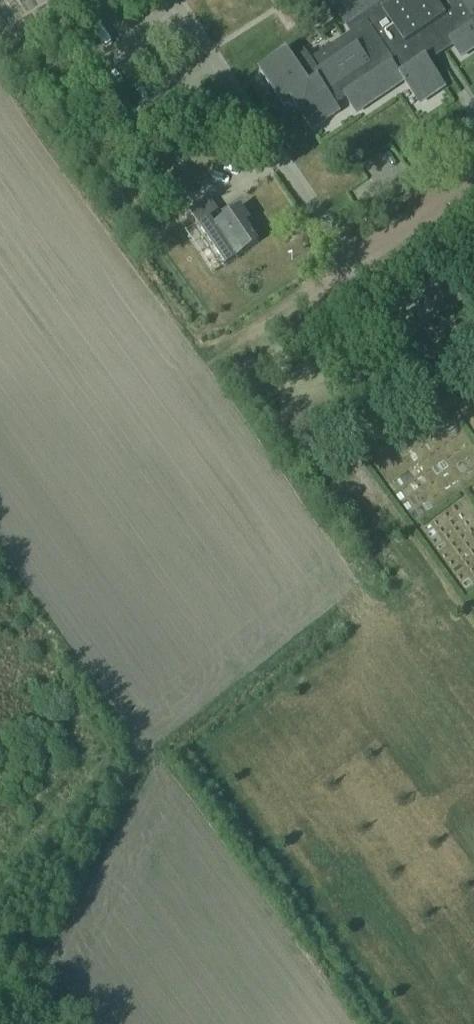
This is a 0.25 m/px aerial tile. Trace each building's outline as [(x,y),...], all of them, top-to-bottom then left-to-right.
[(351,33),(299,68),(286,48),(258,67),(281,102),(289,97),(312,131),(340,111),(336,104),(347,97),(357,112),(404,80),(415,98),(420,94),(424,100),(443,87),(425,60),(452,43),(462,56),(473,48),(473,0),(329,0),(351,33)] [(188,222),(219,268),(258,242),(246,223),(250,220),(241,205),(214,223),(205,210),(188,222)]
